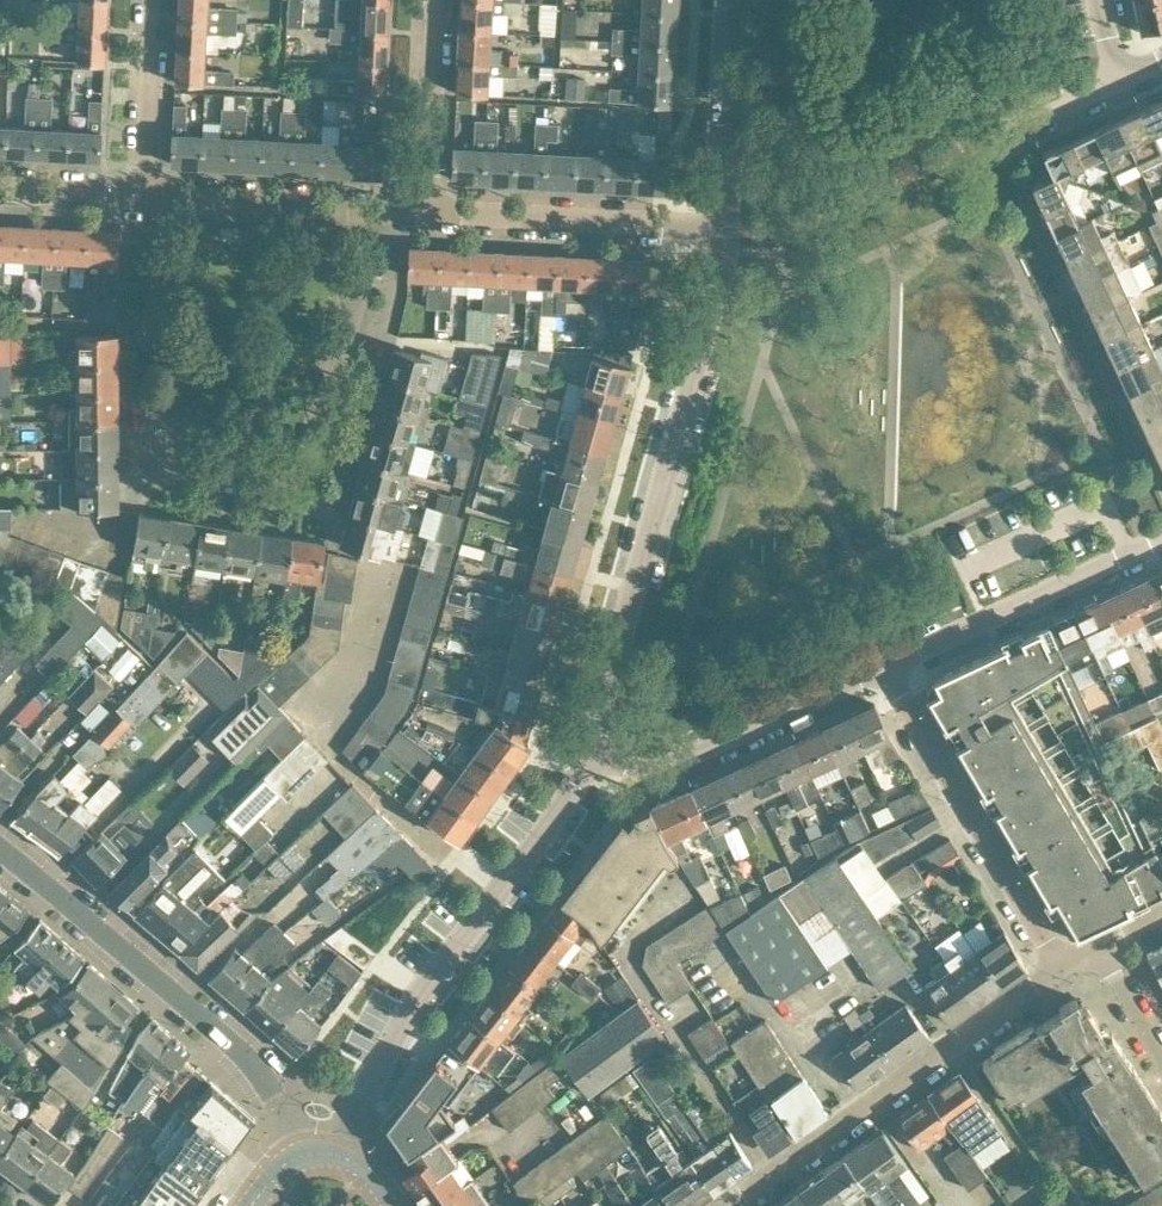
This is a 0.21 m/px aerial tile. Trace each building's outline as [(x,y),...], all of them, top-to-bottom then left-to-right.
[(49,28),(78,29),(106,31),(108,0),(80,0),(79,17),(50,15),(49,28)] [(179,19),(206,20),(236,22),(237,8),(207,6),(207,0),(180,0),(179,19)] [(287,26),(302,26),(304,0),(289,0),(287,26)] [(388,31),(390,0),(335,0),(334,28),(388,31)] [(493,0),(462,0),(460,29),(490,31),(491,11),(522,13),(522,2),(493,0)] [(643,12),(676,14),(677,0),(644,0),(643,12)] [(1134,3),(1141,32),(1161,28),(1161,0),(1148,0),(1134,3)] [(541,3),(539,34),(541,34),(554,34),(555,4),(541,3)] [(578,36),(579,7),(566,7),(565,25),(566,25),(565,35),(578,36)] [(642,30),(613,28),(612,40),(629,41),(642,42),(674,43),(676,14),(643,12),(642,30)] [(179,19),(177,50),(205,52),(205,51),(205,33),(219,34),(236,35),(236,22),(206,20),(179,19)] [(239,22),(239,30),(252,31),(253,23),(239,22)] [(49,28),(48,40),(78,41),(77,61),(105,62),(106,31),(78,29),(49,28)] [(331,28),(330,39),(345,40),(345,42),(360,42),(359,61),(387,63),(388,31),(334,28),(331,28)] [(460,29),(458,60),(518,63),(518,52),(503,52),(503,50),(489,49),(490,31),(460,29)] [(641,54),(640,71),(673,73),(674,43),(642,42),(629,41),(612,40),(612,52),(641,54)] [(177,50),(175,81),(203,83),(233,85),(234,72),(204,70),(205,52),(177,50)] [(541,51),(540,65),(552,65),(553,51),(541,51)] [(458,60),(457,92),(486,94),(487,73),(517,74),(518,63),(458,60)] [(327,91),(327,92),(385,95),(387,63),(359,61),(358,81),(328,79),(327,91)] [(540,65),(539,77),(551,78),(552,65),(540,65)] [(672,89),(673,73),(640,71),(639,90),(610,88),(610,100),(671,104),(672,89)] [(300,76),(299,89),(327,91),(328,82),(328,79),(328,78),(300,76)] [(7,126),(5,154),(37,156),(38,128),(40,98),(41,83),(29,83),(26,127),(7,126)] [(597,88),(596,100),(610,100),(610,88),(597,88)] [(201,164),(231,166),(235,94),(223,93),(220,137),(202,136),(201,164)] [(231,166),(261,168),(262,139),(244,138),(247,95),(235,94),(231,166)] [(262,139),(261,168),(291,169),(294,113),(295,97),(283,97),(282,113),(280,140),(262,139)] [(38,128),(37,156),(68,157),(69,130),(50,129),(52,99),(40,98),(38,128)] [(1141,109),(1160,149),(1161,148),(1161,99),(1141,109)] [(322,143),(321,171),(351,173),(355,100),(343,100),(342,124),(323,123),(322,143)] [(381,174),(382,146),(383,131),(363,129),(364,101),(355,100),(351,173),(381,174)] [(69,130),(68,157),(99,159),(102,101),(90,101),(89,131),(69,130)] [(171,163),(201,164),(202,136),(183,135),(184,105),(174,105),(171,163)] [(1118,119),(1136,160),(1141,171),(1161,162),(1161,154),(1160,149),(1141,109),(1118,119)] [(291,169),(321,171),(322,143),(304,142),(306,114),(294,113),(291,169)] [(454,148),(452,178),(483,180),(484,150),(486,118),(476,118),(475,150),(454,148)] [(484,150),(483,180),(513,182),(515,152),(495,151),(497,119),(486,118),(484,150)] [(1112,171),(1136,160),(1118,119),(1094,130),(1105,154),(1105,155),(1112,171)] [(506,120),(505,137),(516,137),(517,120),(508,120),(506,120)] [(513,182),(544,183),(546,153),(546,139),(547,122),(536,121),(535,153),(515,152),(513,182)] [(547,122),(546,139),(557,140),(558,123),(547,122)] [(576,155),(575,185),(605,187),(607,157),(609,125),(598,124),(596,156),(576,155)] [(607,157),(605,187),(636,188),(638,158),(638,152),(638,142),(619,141),(620,125),(609,125),(607,157)] [(638,158),(636,188),(666,190),(668,160),(670,128),(659,128),(658,143),(657,159),(652,159),(638,158)] [(1094,130),(1043,154),(1047,163),(1044,172),(1068,181),(1072,170),(1085,164),(1105,155),(1105,154),(1094,130)] [(544,183),(575,185),(576,155),(546,153),(544,183)] [(1041,181),(1032,185),(1055,236),(1079,225),(1079,224),(1064,191),(1068,181),(1044,172),(1041,181)] [(1098,193),(1094,202),(1103,205),(1106,196),(1098,193)] [(1154,198),(1159,210),(1161,209),(1161,194),(1154,198)] [(1159,210),(1152,213),(1156,221),(1161,218),(1161,209),(1159,210)] [(1055,236),(1067,262),(1118,239),(1114,230),(1101,236),(1092,218),(1079,224),(1079,225),(1055,236)] [(1154,237),(1161,233),(1161,218),(1156,221),(1148,225),(1154,237)] [(4,284),(4,270),(5,255),(21,256),(22,226),(0,225),(0,283),(4,284)] [(52,286),(55,228),(22,226),(21,256),(41,257),(40,285),(52,286)] [(85,259),(87,230),(55,228),(52,286),(63,286),(65,258),(85,259)] [(117,276),(118,261),(119,232),(87,230),(85,259),(105,260),(103,301),(83,300),(82,320),(117,322),(117,276)] [(1160,250),(1161,249),(1161,233),(1154,237),(1160,250)] [(1067,262),(1079,288),(1116,271),(1129,264),(1118,239),(1067,262)] [(405,304),(397,336),(435,338),(436,309),(438,278),(440,249),(410,248),(408,276),(425,277),(425,292),(427,292),(427,306),(405,304)] [(438,278),(436,309),(446,309),(447,291),(448,278),(468,279),(469,251),(440,249),(438,278)] [(494,341),(496,312),(499,253),(469,251),(468,279),(488,280),(486,311),(466,310),(465,340),(494,341)] [(527,283),(529,254),(499,253),(496,312),(506,312),(507,282),(527,283)] [(528,283),(527,297),(547,298),(546,315),(556,315),(559,256),(529,254),(528,283)] [(587,286),(589,257),(559,256),(556,315),(565,316),(566,298),(586,299),(587,286)] [(589,257),(587,286),(607,287),(606,318),(614,319),(615,319),(617,287),(618,259),(589,257)] [(617,287),(615,319),(628,319),(629,301),(629,288),(647,289),(648,261),(618,259),(617,287)] [(1116,271),(1079,288),(1091,314),(1129,297),(1141,291),(1129,264),(1116,271)] [(1091,314),(1103,340),(1140,323),(1129,297),(1091,314)] [(614,343),(636,344),(642,319),(628,319),(615,319),(614,319),(614,343)] [(1103,340),(1116,366),(1152,349),(1140,323),(1103,340)] [(10,363),(10,330),(0,330),(0,363),(10,363)] [(69,363),(77,363),(117,363),(117,334),(77,334),(77,349),(69,349),(69,363)] [(1116,366),(1128,392),(1161,376),(1161,344),(1153,349),(1116,366)] [(519,367),(525,349),(510,348),(506,363),(517,366),(519,367)] [(394,349),(387,376),(427,388),(438,391),(446,358),(421,351),(420,356),(394,349)] [(468,365),(496,375),(502,354),(472,352),(468,365)] [(592,355),(584,385),(621,395),(630,362),(633,353),(593,352),(592,355)] [(10,363),(0,363),(0,392),(10,392),(10,363)] [(70,391),(77,391),(118,391),(117,363),(77,363),(77,378),(69,378),(70,391)] [(498,392),(503,394),(509,395),(517,366),(506,363),(498,392)] [(468,365),(459,397),(488,404),(496,375),(468,365)] [(387,376),(379,404),(425,417),(430,403),(423,401),(427,388),(387,376)] [(1140,418),(1161,407),(1161,376),(1128,392),(1140,418)] [(544,405),(561,410),(576,414),(613,424),(621,395),(584,385),(566,380),(562,397),(547,393),(544,405)] [(70,420),(118,420),(118,391),(77,391),(77,406),(70,406),(70,420)] [(10,392),(0,392),(0,420),(1,420),(10,420),(10,392)] [(524,399),(509,395),(503,394),(495,422),(509,426),(516,403),(522,405),(524,399)] [(468,421),(466,429),(480,433),(488,404),(459,397),(455,411),(466,414),(464,420),(468,421)] [(422,430),(425,417),(379,404),(371,432),(407,442),(410,434),(408,433),(410,427),(422,430)] [(1140,418),(1152,444),(1161,439),(1161,407),(1140,418)] [(553,438),(568,443),(605,453),(613,424),(576,414),(561,410),(553,438)] [(70,449),(118,449),(118,420),(70,420),(70,433),(70,449)] [(460,449),(474,453),(480,433),(466,429),(460,449)] [(545,467),(560,471),(597,481),(605,453),(568,443),(553,438),(523,430),(520,441),(550,449),(545,467)] [(371,432),(364,460),(409,473),(427,478),(434,449),(407,442),(371,432)] [(1161,466),(1161,439),(1152,444),(1161,466)] [(70,479),(118,478),(118,449),(70,449),(61,449),(60,479),(70,479)] [(503,455),(487,450),(479,479),(484,481),(495,484),(503,455)] [(406,483),(409,473),(364,460),(356,487),(401,499),(412,489),(406,483)] [(453,485),(464,488),(470,466),(460,463),(453,485)] [(537,496),(552,500),(589,510),(597,481),(560,471),(545,467),(537,496)] [(70,479),(60,479),(61,509),(118,509),(118,478),(70,479)] [(484,481),(482,488),(505,494),(506,487),(495,484),(484,481)] [(356,487),(348,515),(404,531),(404,528),(400,527),(404,511),(399,510),(401,499),(356,487)] [(534,506),(537,496),(506,487),(505,494),(504,497),(534,506)] [(441,493),(436,509),(444,511),(447,511),(457,514),(462,496),(452,493),(451,496),(441,493)] [(580,544),(589,510),(552,500),(544,529),(543,534),(580,544)] [(0,509),(0,527),(11,527),(11,509),(0,509)] [(444,511),(436,539),(441,541),(455,545),(462,519),(456,518),(457,514),(447,511),(444,511)] [(136,536),(132,559),(143,561),(142,567),(162,570),(163,563),(170,517),(144,513),(139,512),(136,536)] [(396,559),(404,531),(348,515),(340,544),(396,559)] [(193,563),(194,563),(200,522),(170,517),(163,563),(175,565),(176,555),(193,558),(193,563)] [(224,568),(231,527),(200,522),(194,563),(224,568)] [(0,527),(0,561),(13,566),(22,539),(8,534),(11,528),(11,527),(0,527)] [(261,531),(231,527),(224,568),(255,574),(261,531)] [(286,579),(293,536),(262,531),(261,531),(255,574),(286,579)] [(499,554),(503,555),(534,564),(571,574),(580,544),(543,534),(539,548),(524,544),(522,550),(502,544),(499,554)] [(324,541),(294,536),(293,536),(286,579),(284,597),(299,599),(303,577),(318,580),(323,550),(324,541)] [(428,537),(419,567),(433,570),(447,574),(455,545),(441,541),(436,539),(428,537)] [(37,545),(22,539),(13,566),(28,571),(37,545)] [(485,550),(480,548),(461,543),(458,553),(482,560),(485,550)] [(28,571),(41,576),(50,549),(37,545),(28,571)] [(41,576),(55,581),(65,555),(50,549),(41,576)] [(329,551),(326,569),(355,574),(357,559),(329,551)] [(79,560),(65,555),(55,581),(66,585),(65,586),(69,589),(79,560)] [(530,579),(526,592),(563,603),(571,574),(534,564),(503,555),(499,570),(530,579)] [(79,560),(69,589),(81,601),(93,565),(79,560)] [(108,570),(93,565),(81,601),(94,612),(94,611),(108,570)] [(443,589),(447,574),(433,570),(419,567),(415,582),(443,589)] [(326,569),(323,583),(353,588),(355,574),(326,569)] [(123,638),(116,630),(125,575),(108,570),(94,611),(94,612),(103,621),(122,639),(123,638)] [(1151,575),(1161,598),(1161,570),(1151,575)] [(1126,587),(1141,621),(1148,635),(1149,635),(1152,633),(1161,628),(1161,598),(1151,575),(1126,587)] [(439,604),(443,589),(415,582),(411,596),(439,604)] [(323,583),(321,598),(345,601),(351,602),(353,588),(323,583)] [(81,601),(69,589),(65,586),(50,604),(71,623),(35,663),(51,677),(84,641),(103,621),(94,612),(81,601)] [(1119,590),(1099,599),(1115,634),(1120,646),(1121,647),(1140,639),(1145,650),(1154,646),(1149,635),(1148,635),(1141,621),(1126,587),(1119,590)] [(563,603),(526,592),(513,589),(510,601),(468,589),(466,594),(448,589),(444,601),(466,607),(555,632),(563,603)] [(411,596),(407,610),(435,618),(439,604),(411,596)] [(147,597),(145,610),(153,611),(155,598),(147,597)] [(315,597),(313,610),(343,615),(345,601),(321,598),(315,597)] [(1099,599),(1074,611),(1103,674),(1114,669),(1112,666),(1106,653),(1120,646),(1115,634),(1099,599)] [(145,610),(124,607),(121,626),(146,651),(149,652),(153,627),(150,626),(153,611),(145,610)] [(514,636),(511,649),(547,659),(555,632),(466,607),(464,615),(484,621),(482,627),(514,636)] [(313,610),(310,625),(341,630),(343,615),(313,610)] [(431,632),(435,618),(407,610),(403,624),(431,632)] [(1074,611),(1048,623),(1049,625),(1070,670),(1087,662),(1094,678),(1103,674),(1074,611)] [(191,626),(212,647),(216,618),(193,615),(192,622),(191,626)] [(48,630),(36,619),(25,632),(14,644),(3,657),(0,660),(0,683),(48,630)] [(122,639),(103,621),(84,641),(104,659),(122,639)] [(403,624),(400,637),(427,645),(431,632),(403,624)] [(339,648),(341,630),(310,625),(309,634),(330,656),(339,648)] [(1145,902),(1161,894),(1161,863),(1150,837),(1141,817),(1114,760),(1104,740),(1095,722),(1070,670),(1049,625),(1021,638),(1024,644),(1008,652),(1005,645),(934,679),(939,690),(928,697),(960,749),(959,749),(985,793),(991,789),(1002,807),(996,811),(1017,847),(1024,844),(1034,861),(1028,865),(1049,902),(1056,898),(1077,934),(1129,910),(1126,903),(1142,896),(1145,902)] [(154,656),(176,630),(153,627),(149,652),(154,656)] [(154,667),(83,742),(100,758),(113,750),(187,672),(207,653),(187,632),(154,667)] [(308,637),(300,644),(321,665),(330,656),(309,634),(308,637)] [(424,657),(427,645),(400,637),(396,649),(424,657)] [(130,691),(154,664),(125,639),(102,667),(130,691)] [(267,674),(278,664),(282,661),(275,652),(275,648),(244,642),(243,648),(239,674),(233,680),(244,692),(246,694),(257,684),(267,674)] [(239,674),(243,648),(220,644),(219,648),(218,653),(239,674)] [(310,675),(321,665),(300,644),(289,654),(310,675)] [(396,649),(392,663),(420,671),(424,657),(396,649)] [(489,673),(540,687),(547,659),(511,649),(507,660),(494,656),(492,663),(475,658),(472,668),(489,673)] [(278,664),(299,685),(310,675),(289,654),(282,661),(278,664)] [(416,686),(420,671),(392,663),(388,678),(416,686)] [(289,695),(299,685),(278,664),(267,674),(289,695)] [(93,667),(69,694),(87,712),(113,685),(93,667)] [(489,673),(481,703),(531,717),(540,687),(489,673)] [(289,695),(267,674),(257,684),(279,705),(289,695)] [(411,701),(416,686),(388,678),(385,691),(406,709),(411,701)] [(46,682),(15,715),(26,724),(56,692),(46,682)] [(279,705),(257,684),(246,694),(244,692),(225,710),(207,727),(237,760),(286,713),(279,705)] [(421,686),(417,700),(496,720),(524,742),(531,717),(481,703),(434,689),(421,686)] [(385,691),(367,715),(390,731),(406,709),(385,691)] [(1152,696),(1157,709),(1161,707),(1161,692),(1152,696)] [(529,745),(524,742),(496,720),(417,700),(416,704),(407,716),(457,736),(474,749),(507,774),(529,745)] [(1126,724),(1144,715),(1138,702),(1120,711),(1126,724)] [(874,703),(847,715),(863,749),(871,768),(900,754),(890,737),(874,703)] [(1128,729),(1126,724),(1120,711),(1095,722),(1104,740),(1128,729)] [(390,731),(367,715),(359,726),(381,743),(390,731)] [(821,727),(837,761),(843,775),(859,768),(853,754),(863,749),(847,715),(821,727)] [(398,728),(458,771),(491,796),(507,774),(474,749),(457,736),(407,716),(398,728)] [(1104,740),(1114,760),(1149,745),(1159,768),(1161,767),(1161,727),(1157,716),(1128,729),(1104,740)] [(373,754),(379,746),(381,743),(359,726),(351,738),(373,754)] [(4,765),(29,737),(17,727),(0,746),(0,770),(4,765)] [(821,727),(795,739),(811,774),(837,761),(821,727)] [(383,749),(442,792),(442,793),(475,818),(491,796),(458,771),(398,728),(383,749)] [(287,798),(328,759),(305,735),(264,774),(223,815),(255,848),(266,838),(273,831),(257,815),(281,792),(287,798)] [(29,737),(4,765),(0,770),(0,809),(23,778),(17,773),(41,748),(29,737)] [(342,749),(360,768),(362,770),(373,754),(351,738),(342,749)] [(795,739),(769,751),(785,786),(793,804),(819,791),(811,774),(795,739)] [(193,746),(183,756),(196,770),(207,760),(193,746)] [(373,754),(362,770),(458,840),(475,818),(442,793),(442,792),(383,749),(379,746),(373,754)] [(759,798),(785,786),(769,751),(743,763),(759,798)] [(82,771),(87,766),(79,759),(59,778),(53,773),(10,818),(26,830),(57,799),(83,772),(82,771)] [(743,763),(716,775),(733,810),(759,798),(743,763)] [(83,772),(57,799),(26,830),(58,853),(83,827),(98,811),(121,789),(109,777),(89,795),(83,789),(92,780),(83,772)] [(716,775),(689,787),(706,823),(708,822),(721,850),(731,846),(724,830),(729,827),(723,815),(733,810),(716,775)] [(849,788),(855,801),(870,794),(865,781),(849,788)] [(346,836),(376,808),(352,783),(351,784),(323,812),(346,836)] [(896,817),(929,802),(919,786),(889,801),(896,817)] [(680,835),(706,823),(689,787),(649,806),(666,841),(677,858),(681,863),(690,857),(680,835)] [(108,889),(108,890),(127,906),(127,905),(131,908),(142,897),(139,894),(168,866),(162,860),(174,848),(177,851),(185,843),(188,841),(196,832),(201,837),(218,820),(198,800),(182,817),(170,828),(108,889)] [(622,820),(560,899),(587,920),(592,928),(600,941),(665,857),(671,863),(677,858),(666,841),(649,806),(633,814),(635,816),(628,825),(622,820)] [(774,806),(765,810),(772,826),(782,822),(774,806)] [(916,836),(940,821),(932,807),(905,819),(916,836)] [(376,808),(346,836),(327,854),(339,868),(316,887),(324,899),(373,860),(404,836),(376,808)] [(859,810),(834,822),(836,828),(842,841),(868,829),(859,810)] [(1150,837),(1161,863),(1161,826),(1155,810),(1141,817),(1150,837)] [(93,838),(72,858),(73,859),(74,858),(77,861),(82,867),(97,882),(123,857),(122,856),(140,839),(116,815),(99,832),(93,838)] [(749,818),(739,822),(746,838),(756,834),(749,818)] [(873,861),(901,845),(888,827),(859,840),(862,845),(873,861)] [(842,841),(836,828),(810,840),(817,856),(842,841)] [(386,874),(398,863),(410,875),(423,888),(437,870),(404,836),(373,860),(386,874)] [(266,838),(255,848),(254,850),(264,860),(276,848),(266,838)] [(950,838),(912,860),(920,871),(929,866),(931,869),(959,852),(950,838)] [(290,842),(267,864),(282,880),(305,858),(290,842)] [(884,877),(873,861),(862,845),(841,859),(878,915),(901,899),(884,877)] [(146,900),(142,897),(131,908),(134,911),(164,937),(204,898),(200,894),(219,875),(196,851),(193,854),(146,900)] [(691,859),(681,863),(695,885),(711,876),(701,854),(691,859)] [(837,854),(779,892),(798,922),(824,904),(853,948),(879,988),(911,967),(878,916),(879,916),(878,915),(841,859),(837,854)] [(884,877),(901,899),(927,882),(912,860),(884,877)] [(762,874),(769,888),(792,878),(785,863),(762,874)] [(204,898),(164,937),(178,949),(231,898),(242,887),(237,881),(234,884),(231,880),(208,903),(204,898)] [(10,893),(0,885),(0,904),(10,893)] [(758,885),(739,894),(748,913),(766,901),(758,885)] [(709,906),(725,930),(748,913),(738,892),(709,906)] [(772,896),(766,901),(748,913),(725,930),(724,930),(773,1001),(828,965),(798,922),(779,892),(772,896)] [(0,937),(18,923),(28,911),(29,909),(10,893),(0,904),(0,937)] [(231,898),(178,949),(197,966),(236,928),(227,919),(240,907),(231,898)] [(560,899),(546,917),(573,938),(580,943),(592,928),(587,920),(560,899)] [(708,905),(696,912),(712,937),(724,929),(724,930),(725,930),(709,906),(708,905)] [(712,937),(696,912),(684,921),(700,945),(712,937)] [(529,939),(528,940),(554,962),(556,960),(573,938),(546,917),(529,939)] [(39,920),(15,947),(26,957),(15,969),(27,980),(63,939),(40,919),(39,920)] [(994,935),(975,949),(1002,986),(1027,968),(998,919),(988,925),(994,935)] [(684,921),(672,928),(688,953),(700,945),(684,921)] [(208,977),(225,991),(251,960),(282,931),(274,922),(241,953),(234,947),(208,977)] [(957,924),(932,942),(943,958),(976,1004),(1002,986),(975,949),(957,924)] [(325,939),(334,945),(345,930),(341,927),(325,939)] [(688,953),(672,928),(660,936),(676,961),(688,953)] [(352,935),(345,930),(334,945),(341,950),(352,935)] [(251,960),(225,991),(243,1007),(262,985),(263,985),(269,978),(285,966),(288,964),(280,956),(293,942),(282,931),(251,960)] [(341,950),(365,968),(376,952),(352,935),(341,950)] [(647,944),(645,954),(657,958),(664,968),(676,961),(660,936),(647,944)] [(63,939),(27,980),(40,991),(51,980),(59,987),(85,958),(63,939)] [(526,942),(508,966),(535,987),(553,963),(554,962),(528,940),(526,942)] [(1147,953),(1161,983),(1161,946),(1147,953)] [(337,953),(328,967),(352,985),(362,972),(337,953)] [(657,958),(645,954),(643,963),(669,1002),(680,994),(664,968),(657,958)] [(950,1023),(976,1004),(943,958),(929,968),(936,977),(924,986),(950,1023)] [(676,961),(664,968),(680,994),(693,986),(676,961)] [(89,962),(73,980),(61,994),(76,1007),(69,1016),(70,1016),(82,1027),(95,1012),(100,1011),(104,1006),(104,1001),(115,989),(109,983),(111,981),(89,962)] [(285,966),(269,978),(263,985),(262,985),(243,1007),(258,1020),(284,991),(297,977),(285,966)] [(508,966),(488,992),(517,1015),(522,1019),(531,1008),(526,1004),(537,989),(535,987),(508,966)] [(571,984),(581,991),(590,979),(580,972),(571,984)] [(620,975),(607,985),(622,1006),(634,996),(620,975)] [(284,991),(258,1020),(272,1032),(310,993),(312,990),(305,984),(297,977),(284,991)] [(600,987),(590,979),(581,991),(591,999),(600,987)] [(310,993),(272,1032),(296,1053),(321,1024),(311,1015),(323,1001),(332,990),(319,980),(312,990),(310,993)] [(70,1016),(34,1035),(64,1060),(47,1080),(52,1084),(67,1095),(82,1106),(83,1107),(124,1039),(115,1031),(124,1020),(138,1004),(123,991),(120,994),(115,989),(104,1001),(104,1006),(100,1011),(95,1012),(82,1027),(70,1016)] [(488,992),(470,1015),(506,1043),(524,1020),(522,1019),(517,1015),(488,992)] [(1161,1167),(1161,1113),(1112,1032),(1105,1036),(1082,998),(1078,1001),(1075,997),(1059,1007),(1061,1011),(1035,1028),(1033,1024),(994,1048),(996,1052),(982,1061),(1007,1101),(1024,1091),(1027,1096),(1088,1058),(1095,1070),(1080,1080),(1143,1179),(1161,1167)] [(577,1041),(564,1051),(540,1070),(538,1072),(548,1085),(569,1068),(589,1094),(647,1052),(665,1038),(636,998),(577,1041)] [(906,1003),(870,1029),(894,1063),(930,1037),(929,1035),(906,1003)] [(844,1016),(852,1028),(863,1020),(855,1008),(844,1016)] [(470,1015),(448,1042),(449,1042),(478,1065),(482,1061),(497,1073),(515,1050),(506,1043),(470,1015)] [(713,1016),(700,1025),(716,1049),(729,1041),(717,1021),(713,1016)] [(138,1034),(109,1090),(124,1100),(147,1069),(145,1067),(172,1034),(153,1017),(138,1034)] [(730,1042),(735,1049),(757,1083),(756,1084),(767,1101),(772,1098),(796,1134),(827,1112),(765,1019),(755,1026),(730,1042)] [(14,1055),(25,1042),(0,1021),(0,1044),(14,1055)] [(687,1033),(704,1057),(716,1049),(700,1025),(687,1033)] [(859,1088),(894,1063),(870,1029),(834,1055),(859,1088)] [(564,1051),(577,1041),(567,1032),(556,1045),(564,1051)] [(161,1081),(184,1057),(190,1050),(172,1034),(145,1067),(147,1069),(124,1100),(122,1103),(134,1112),(138,1107),(142,1111),(142,1110),(161,1087),(164,1084),(161,1081)] [(650,1057),(657,1067),(676,1052),(665,1038),(647,1052),(650,1057)] [(735,1049),(730,1042),(729,1041),(716,1049),(704,1057),(709,1065),(735,1049)] [(397,1109),(386,1124),(408,1155),(440,1132),(455,1122),(445,1108),(478,1065),(449,1042),(397,1109)] [(194,1066),(184,1057),(161,1081),(164,1084),(161,1087),(170,1095),(194,1066)] [(650,1057),(632,1070),(640,1082),(656,1105),(674,1092),(673,1090),(663,1075),(657,1067),(650,1057)] [(526,1081),(538,1072),(540,1070),(529,1061),(516,1076),(524,1082),(526,1081)] [(194,1066),(170,1095),(180,1103),(205,1075),(194,1066)] [(611,1085),(620,1097),(640,1082),(632,1070),(611,1085)] [(555,1094),(548,1085),(538,1072),(526,1081),(544,1103),(555,1094)] [(960,1072),(928,1095),(969,1153),(999,1132),(1001,1130),(960,1072)] [(16,1133),(10,1129),(17,1119),(1,1107),(9,1096),(14,1089),(0,1079),(0,1080),(0,1154),(16,1133)] [(252,1117),(212,1081),(187,1109),(233,1147),(254,1118),(253,1117),(252,1117)] [(532,1112),(544,1103),(526,1081),(524,1082),(515,1089),(532,1112)] [(59,1107),(68,1096),(52,1084),(43,1095),(59,1107)] [(752,1130),(766,1151),(767,1153),(791,1137),(767,1101),(756,1084),(732,1100),(749,1125),(756,1120),(759,1125),(752,1130)] [(620,1097),(611,1085),(598,1096),(606,1107),(620,1097)] [(152,1119),(170,1095),(161,1087),(142,1110),(152,1119)] [(515,1089),(503,1098),(521,1121),(532,1112),(515,1089)] [(152,1119),(139,1136),(160,1151),(156,1156),(202,1189),(233,1147),(187,1109),(180,1103),(170,1095),(152,1119)] [(928,1095),(896,1117),(918,1149),(943,1131),(954,1147),(943,1154),(967,1188),(985,1175),(969,1153),(928,1095)] [(509,1130),(521,1121),(503,1098),(492,1107),(509,1130)] [(697,1101),(686,1109),(734,1177),(752,1165),(750,1162),(730,1131),(724,1135),(721,1137),(697,1101)] [(684,1105),(674,1112),(702,1152),(695,1158),(692,1160),(714,1192),(717,1189),(734,1177),(686,1109),(684,1105)] [(82,1106),(71,1121),(82,1130),(94,1115),(83,1107),(82,1106)] [(610,1144),(620,1137),(621,1136),(605,1114),(593,1123),(610,1144)] [(455,1122),(440,1132),(447,1142),(470,1124),(464,1115),(455,1122)] [(23,1123),(16,1133),(0,1154),(0,1166),(24,1184),(47,1153),(58,1139),(31,1119),(26,1126),(23,1123)] [(610,1144),(593,1123),(582,1131),(598,1153),(599,1152),(610,1144)] [(658,1123),(645,1133),(660,1153),(696,1204),(713,1192),(714,1192),(692,1160),(691,1160),(683,1149),(678,1153),(658,1123)] [(108,1124),(68,1186),(80,1195),(110,1155),(124,1136),(108,1124)] [(881,1128),(862,1142),(907,1205),(915,1205),(919,1203),(918,1201),(897,1171),(905,1165),(906,1164),(881,1128)] [(598,1153),(582,1131),(570,1140),(587,1161),(598,1153)] [(447,1142),(440,1132),(408,1155),(415,1166),(403,1175),(412,1188),(447,1163),(457,1156),(447,1142)] [(610,1144),(599,1152),(606,1164),(629,1147),(627,1144),(621,1136),(620,1137),(610,1144)] [(58,1139),(47,1153),(24,1184),(50,1203),(65,1184),(73,1173),(60,1163),(71,1148),(58,1139)] [(587,1161),(570,1140),(559,1148),(575,1170),(576,1169),(587,1161)] [(862,1142),(842,1156),(865,1189),(867,1191),(877,1184),(893,1205),(907,1205),(862,1142)] [(1110,1147),(1102,1151),(1105,1156),(1113,1151),(1110,1147)] [(559,1148),(547,1157),(563,1178),(567,1176),(575,1170),(559,1148)] [(587,1161),(576,1169),(578,1171),(583,1178),(584,1180),(597,1170),(606,1164),(600,1154),(599,1152),(598,1153),(587,1161)] [(696,1204),(660,1153),(654,1157),(658,1163),(645,1172),(669,1205),(693,1205),(696,1204)] [(156,1156),(154,1154),(115,1205),(188,1205),(198,1193),(198,1194),(202,1189),(156,1156)] [(824,1169),(849,1205),(865,1205),(857,1195),(865,1189),(842,1156),(824,1169)] [(547,1157),(536,1165),(552,1187),(553,1186),(563,1178),(547,1157)] [(447,1163),(412,1188),(425,1205),(434,1205),(463,1186),(447,1163)] [(552,1187),(536,1165),(524,1174),(540,1196),(552,1187)] [(636,1205),(669,1205),(645,1172),(640,1165),(635,1168),(629,1172),(647,1198),(636,1205)] [(799,1186),(813,1205),(849,1205),(824,1169),(799,1186)] [(524,1174),(513,1182),(529,1204),(539,1196),(540,1196),(524,1174)] [(636,1205),(614,1175),(605,1181),(603,1183),(606,1188),(619,1205),(636,1205)] [(1058,1189),(1070,1181),(1066,1175),(1054,1183),(1058,1189)] [(563,1178),(553,1186),(560,1196),(574,1185),(567,1176),(563,1178)] [(434,1205),(480,1205),(488,1201),(473,1179),(463,1186),(434,1205)] [(1070,1181),(1058,1189),(1059,1190),(1063,1195),(1074,1187),(1070,1181)] [(540,1196),(539,1196),(546,1205),(560,1196),(553,1186),(552,1187),(540,1196)] [(776,1203),(778,1205),(813,1205),(799,1186),(776,1203)] [(1063,1195),(1067,1202),(1079,1193),(1074,1187),(1063,1195)] [(1154,1188),(1148,1192),(1153,1202),(1160,1198),(1154,1188)] [(1037,1205),(1070,1205),(1067,1202),(1063,1195),(1059,1190),(1037,1205)] [(1153,1202),(1148,1192),(1141,1196),(1147,1205),(1153,1202)] [(1083,1200),(1079,1193),(1067,1202),(1070,1205),(1074,1205),(1083,1200)] [(1138,1205),(1146,1205),(1147,1205),(1141,1196),(1135,1200),(1138,1205)]
